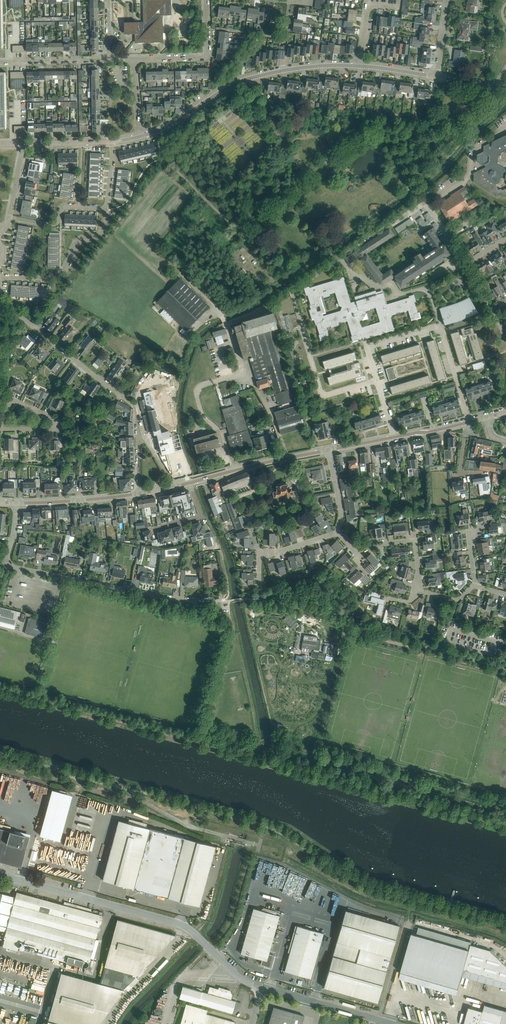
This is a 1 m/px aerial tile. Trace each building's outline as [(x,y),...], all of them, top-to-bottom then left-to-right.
[(9,8),(24,8),(24,0),(9,0),(9,8)] [(163,17),(163,15),(172,15),(171,0),(143,0),(143,22),(144,22),(144,24),(138,24),(138,22),(124,22),(124,31),(127,31),(127,34),(135,34),(135,31),(142,31),(142,35),(138,40),(138,43),(160,42),(160,39),(163,39),(163,17)] [(469,3),(469,4),(468,4),(467,11),(474,12),(475,5),(478,6),(479,0),(469,0),(469,3)] [(422,3),(421,8),(424,9),(424,10),(423,13),(427,14),(436,15),(436,11),(437,11),(437,10),(437,8),(429,7),(430,3),(429,3),(422,3)] [(356,17),(357,10),(344,8),(343,12),(348,12),(348,16),(356,17)] [(435,22),(436,15),(427,14),(427,18),(423,17),(423,18),(417,17),(415,19),(415,23),(419,24),(423,24),(427,24),(428,21),(435,22)] [(294,19),(294,26),(302,27),(306,27),(307,27),(310,28),(310,25),(307,25),(302,24),(303,21),(297,20),(294,19)] [(468,40),(469,29),(477,30),(479,22),(465,20),(465,24),(460,23),(460,27),(461,27),(460,35),(459,35),(458,39),(468,40)] [(429,35),(430,28),(422,27),(423,24),(419,24),(415,23),(414,29),(417,29),(417,30),(421,31),(420,34),(429,35)] [(428,42),(429,35),(420,34),(420,38),(416,37),(416,38),(413,38),(412,44),(415,44),(421,45),(421,44),(420,44),(420,41),(428,42)] [(395,57),(398,37),(397,44),(396,44),(396,47),(393,47),(394,40),(392,40),(390,56),(395,57)] [(356,49),(357,41),(353,41),(354,40),(351,39),(350,45),(347,45),(347,42),(347,41),(345,55),(346,53),(352,53),(352,48),(356,49)] [(293,57),(294,54),(295,46),(295,44),(292,43),(292,45),(288,44),(287,56),(293,57)] [(421,45),(420,55),(422,55),(430,57),(431,49),(429,48),(429,45),(421,44),(421,45)] [(284,59),(286,45),(283,45),(282,50),(279,50),(279,46),(277,61),(278,61),(278,58),(284,59)] [(266,58),(267,50),(267,48),(264,47),(264,53),(260,52),(260,51),(258,65),(259,65),(259,60),(265,61),(266,58)] [(464,63),(466,50),(461,49),(461,50),(455,49),(453,67),(459,67),(460,63),(464,63)] [(258,65),(260,51),(258,51),(257,56),(254,56),(254,53),(253,53),(252,67),(253,64),(258,65)] [(252,67),(253,53),(251,53),(251,58),(247,58),(244,58),(243,65),(246,65),(246,66),(252,67)] [(430,64),(430,57),(422,55),(421,61),(419,60),(418,65),(426,66),(427,63),(430,64)] [(99,76),(99,69),(96,70),(96,67),(89,67),(89,70),(90,76),(99,76)] [(321,92),(321,94),(324,94),(327,89),(330,89),(331,87),(332,77),(326,77),(325,82),(322,81),(322,86),(321,88),(321,92)] [(341,84),(338,83),(339,78),(332,77),(331,87),(335,88),(334,90),(339,90),(340,88),(341,84)] [(14,78),(11,79),(11,89),(26,88),(26,78),(23,78),(20,78),(17,78),(14,78)] [(312,89),(313,79),(307,78),(306,83),(303,83),(303,87),(303,90),(308,90),(308,88),(312,89)] [(313,79),(312,89),(315,89),(315,91),(321,92),(321,88),(322,86),(319,85),(320,80),(313,79)] [(284,89),(283,91),(289,92),(293,93),(293,91),(294,81),(288,80),(287,85),(284,85),(284,89)] [(386,94),(388,81),(381,80),(381,85),(378,84),(377,89),(378,89),(377,93),(386,94)] [(274,92),(275,82),(269,81),(268,87),(265,86),(264,93),(270,93),(270,92),(274,92)] [(293,91),(293,93),(296,93),(302,93),(303,90),(303,87),(300,87),(301,81),(294,81),(293,91)] [(359,90),(358,95),(367,96),(367,92),(369,82),(363,81),(362,87),(359,86),(358,90),(359,90)] [(395,96),(396,93),(396,87),(394,87),(394,81),(388,81),(386,94),(395,96)] [(284,89),(281,88),(282,83),(275,82),(274,92),(278,93),(278,94),(283,95),(283,91),(284,89)] [(378,89),(377,89),(375,88),(375,83),(369,82),(367,92),(371,92),(371,94),(377,95),(377,93),(378,89)] [(405,93),(406,83),(400,82),(399,87),(396,87),(396,93),(401,94),(401,92),(405,93)] [(349,94),(350,84),(344,83),(343,88),(340,88),(339,90),(339,94),(345,95),(345,93),(349,94)] [(406,83),(405,93),(409,93),(409,95),(408,97),(414,98),(414,93),(415,93),(415,89),(412,89),(413,84),(406,83)] [(350,84),(349,94),(352,94),(352,96),(358,96),(358,95),(358,93),(359,90),(358,90),(356,90),(356,85),(350,84)] [(423,99),(424,89),(418,88),(417,94),(415,93),(414,93),(414,98),(413,100),(419,100),(418,102),(422,102),(423,99)] [(432,98),(432,95),(430,95),(431,90),(424,89),(423,99),(427,99),(426,101),(429,102),(429,104),(432,105),(433,99),(432,98)] [(484,146),(484,152),(478,155),(477,162),(483,165),(486,164),(487,166),(474,173),(474,182),(496,197),(497,197),(499,196),(500,195),(502,196),(503,197),(504,197),(505,197),(505,170),(497,164),(497,155),(502,156),(502,153),(505,151),(505,135),(484,146)] [(150,144),(149,144),(152,155),(158,154),(156,144),(157,144),(156,139),(154,140),(154,143),(150,144)] [(144,145),(143,145),(146,157),(152,155),(149,144),(150,144),(149,141),(147,141),(148,144),(144,145)] [(138,147),(137,147),(140,158),(146,157),(143,145),(144,145),(143,142),(141,143),(142,146),(138,147)] [(132,148),(131,148),(134,160),(140,158),(137,147),(138,147),(137,144),(135,144),(136,147),(132,148)] [(126,150),(125,150),(127,161),(134,160),(131,148),(132,148),(131,145),(129,146),(130,149),(126,150)] [(124,150),(118,151),(121,163),(127,161),(125,150),(126,150),(125,147),(123,147),(124,150)] [(90,153),(90,159),(102,160),(102,161),(105,161),(105,159),(102,159),(102,153),(90,153)] [(39,171),(40,165),(43,165),(44,163),(34,161),(33,163),(30,163),(29,169),(35,170),(39,171)] [(29,169),(27,176),(31,177),(30,179),(39,181),(39,178),(38,178),(39,171),(35,170),(29,169)] [(64,172),(63,179),(74,180),(74,181),(77,182),(77,180),(74,179),(75,174),(64,172)] [(34,189),(36,183),(39,184),(40,181),(39,181),(30,179),(30,182),(27,181),(25,188),(36,190),(36,189),(34,189)] [(63,179),(61,185),(73,187),(76,188),(76,186),(73,185),(74,181),(74,180),(63,179)] [(61,185),(60,191),(72,193),(72,194),(75,194),(75,192),(72,192),(73,187),(61,185)] [(435,187),(429,190),(432,195),(438,192),(435,187)] [(449,222),(478,204),(474,198),(467,203),(462,196),(468,193),(464,187),(450,195),(451,196),(443,201),(440,196),(435,199),(449,222)] [(31,195),(31,193),(35,194),(36,190),(25,188),(24,195),(27,195),(27,198),(33,199),(34,196),(31,195)] [(59,197),(69,199),(69,200),(74,200),(74,198),(71,198),(72,194),(72,193),(60,191),(59,197)] [(31,208),(33,202),(33,199),(27,198),(26,200),(23,200),(22,206),(31,208)] [(31,208),(22,206),(21,213),(24,214),(23,216),(37,219),(37,216),(31,215),(32,208),(31,208)] [(65,214),(64,225),(65,225),(71,226),(72,214),(73,211),(71,211),(70,214),(65,214)] [(491,237),(497,233),(500,231),(497,227),(494,222),(487,226),(489,229),(481,234),(484,240),(486,244),(493,240),(491,237)] [(15,230),(14,231),(17,232),(17,231),(29,233),(30,227),(19,225),(18,225),(18,230),(15,229),(15,230)] [(431,248),(433,250),(442,244),(441,242),(440,242),(434,233),(437,231),(434,227),(430,230),(429,229),(424,233),(425,233),(421,236),(423,240),(426,238),(432,247),(431,248)] [(365,253),(384,241),(384,242),(387,240),(386,239),(393,235),(390,229),(345,258),(349,264),(354,260),(357,263),(359,261),(374,281),(376,279),(379,282),(379,283),(380,284),(381,284),(382,284),(383,284),(384,283),(394,276),(394,275),(391,270),(382,275),(365,253)] [(13,236),(13,238),(16,238),(16,237),(28,239),(29,233),(17,231),(17,232),(16,236),(13,236)] [(479,245),(482,243),(480,239),(476,233),(473,234),(475,239),(472,241),(473,243),(469,245),(470,248),(471,250),(473,252),(481,248),(479,245)] [(12,242),(12,244),(15,244),(27,246),(28,239),(16,237),(16,238),(15,242),(12,242)] [(11,248),(11,250),(14,251),(14,250),(25,252),(27,246),(15,244),(14,249),(11,248)] [(401,285),(439,260),(449,254),(442,244),(433,250),(422,257),(420,253),(411,258),(414,263),(394,275),(394,276),(401,285)] [(10,254),(10,256),(13,257),(13,256),(24,258),(25,252),(14,250),(14,251),(13,255),(10,254)] [(505,259),(502,256),(500,251),(496,254),(490,258),(494,265),(500,261),(501,262),(505,259)] [(9,261),(9,262),(12,263),(12,262),(23,264),(24,258),(13,256),(13,257),(12,261),(9,260),(9,261)] [(495,271),(491,265),(488,260),(485,262),(484,261),(477,265),(481,272),(486,269),(489,274),(495,271)] [(8,267),(8,269),(12,269),(22,271),(22,270),(23,264),(12,262),(12,263),(11,267),(8,267)] [(409,310),(410,311),(409,312),(411,318),(414,317),(415,318),(420,317),(418,312),(415,302),(413,295),(409,297),(387,304),(383,293),(377,294),(375,289),(354,296),(356,301),(351,302),(344,279),(344,276),(341,277),(341,278),(310,287),(309,287),(305,288),(307,294),(308,294),(311,305),(310,305),(312,309),(310,310),(312,319),(314,318),(316,324),(317,324),(320,334),(319,334),(321,339),(325,338),(325,336),(329,335),(327,329),(326,329),(325,327),(331,326),(331,327),(342,324),(342,323),(349,320),(350,323),(348,323),(352,336),(353,341),(358,339),(366,337),(367,338),(392,330),(392,331),(395,330),(394,327),(391,318),(392,315),(409,310)] [(505,292),(501,284),(497,277),(493,279),(498,286),(492,289),(494,292),(492,293),(492,294),(492,295),(492,296),(493,297),(494,297),(496,296),(497,297),(505,292)] [(209,307),(180,278),(157,302),(164,309),(173,318),(186,330),(209,307)] [(11,284),(11,296),(17,296),(18,285),(19,285),(19,282),(17,282),(17,285),(12,284),(11,284)] [(18,285),(17,296),(23,297),(24,285),(25,285),(25,282),(23,282),(23,285),(19,285),(18,285)] [(24,285),(23,297),(30,297),(30,286),(31,286),(32,283),(30,283),(29,283),(29,286),(25,285),(24,285)] [(30,286),(30,297),(36,298),(37,286),(38,286),(38,283),(36,283),(36,286),(31,286),(30,286)] [(37,286),(36,298),(42,298),(43,287),(44,287),(44,284),(42,284),(42,287),(38,286),(37,286)] [(43,287),(42,298),(48,299),(49,299),(49,289),(50,289),(50,284),(48,284),(48,287),(44,287),(43,287)] [(440,310),(444,324),(449,323),(449,326),(448,326),(449,329),(466,324),(465,321),(463,322),(462,319),(465,318),(468,316),(471,315),(472,315),(474,313),(477,312),(470,298),(467,300),(466,301),(464,301),(462,302),(459,304),(457,305),(454,306),(451,307),(452,309),(446,310),(446,308),(443,309),(440,310)] [(73,306),(66,301),(64,304),(70,309),(73,306)] [(267,312),(264,305),(255,310),(257,315),(267,312)] [(164,309),(161,313),(170,322),(173,318),(164,309)] [(54,316),(55,316),(56,314),(52,310),(43,321),(47,325),(48,325),(54,316)] [(276,312),(282,332),(293,328),(289,314),(283,316),(282,310),(276,312)] [(292,398),(271,330),(278,328),(273,313),(241,322),(242,324),(230,327),(232,333),(236,332),(242,351),(244,359),(250,358),(259,389),(273,385),(279,405),(290,401),(292,398)] [(59,319),(55,316),(54,316),(48,325),(47,325),(46,327),(51,331),(59,319)] [(65,341),(74,329),(69,325),(72,321),(69,318),(64,325),(67,327),(59,336),(65,341)] [(472,325),(460,328),(463,337),(468,335),(475,360),(476,360),(484,358),(476,333),(476,332),(474,333),(472,325)] [(225,328),(212,332),(214,337),(227,333),(225,328)] [(456,331),(450,333),(460,365),(468,363),(458,331),(456,331)] [(27,350),(36,340),(28,334),(26,337),(24,335),(19,342),(25,347),(25,348),(27,350)] [(85,356),(98,340),(94,337),(91,341),(91,340),(92,338),(88,335),(80,345),(85,349),(81,354),(85,356)] [(434,339),(426,342),(438,381),(446,378),(434,339)] [(419,344),(380,355),(383,363),(422,352),(419,344)] [(44,361),(50,352),(43,346),(41,349),(39,347),(33,354),(40,360),(41,358),(44,361)] [(235,355),(232,347),(225,349),(226,352),(227,352),(229,356),(231,355),(231,356),(235,355)] [(354,352),(323,361),(325,369),(357,360),(354,352)] [(104,361),(99,357),(95,362),(99,366),(104,361)] [(56,375),(65,365),(58,359),(56,361),(54,360),(48,366),(55,372),(54,373),(56,375)] [(124,367),(127,363),(120,359),(117,363),(112,370),(119,376),(125,368),(124,367)] [(352,369),(327,377),(330,385),(355,378),(363,375),(359,362),(357,362),(351,364),(352,369)] [(73,366),(65,378),(69,381),(72,377),(73,378),(79,371),(73,366)] [(393,366),(386,368),(387,371),(388,377),(389,380),(397,378),(393,366)] [(114,384),(119,376),(112,370),(106,378),(114,384)] [(390,386),(392,394),(431,383),(429,375),(390,386)] [(20,395),(25,385),(22,384),(22,382),(14,379),(11,387),(13,388),(12,391),(20,395)] [(493,388),(491,381),(481,384),(481,383),(477,384),(481,395),(490,392),(489,390),(493,388)] [(93,396),(100,386),(94,382),(90,387),(86,384),(81,392),(80,392),(85,395),(87,392),(93,396)] [(481,395),(477,384),(474,385),(474,386),(465,389),(467,396),(471,395),(472,398),(481,395)] [(33,387),(30,395),(32,396),(31,399),(39,403),(43,395),(46,396),(48,393),(45,392),(41,390),(41,391),(33,387)] [(150,391),(143,393),(145,399),(146,401),(152,399),(150,391)] [(233,406),(230,407),(241,446),(252,443),(237,395),(230,397),(233,406)] [(60,409),(64,402),(56,398),(57,397),(53,396),(48,407),(57,411),(58,408),(60,409)] [(145,399),(139,401),(142,412),(148,411),(148,410),(148,409),(146,401),(145,399)] [(152,399),(146,401),(148,409),(154,407),(152,399)] [(460,407),(459,402),(458,399),(448,402),(448,401),(445,402),(448,413),(457,411),(456,408),(460,407)] [(132,421),(134,409),(129,408),(130,407),(118,401),(115,406),(128,413),(125,412),(125,416),(128,416),(128,420),(132,421)] [(448,413),(445,402),(441,403),(442,404),(432,407),(433,410),(434,415),(438,413),(439,416),(448,413)] [(305,428),(299,405),(278,411),(275,412),(281,434),(305,428)] [(241,446),(230,407),(222,409),(230,435),(227,436),(231,448),(231,449),(241,446)] [(149,414),(143,416),(148,432),(153,431),(154,434),(157,434),(161,448),(161,450),(162,454),(175,451),(172,436),(170,436),(168,430),(161,432),(155,409),(148,410),(148,411),(149,414)] [(425,417),(424,412),(423,410),(413,412),(409,413),(413,424),(422,421),(421,419),(425,417)] [(382,422),(380,414),(376,415),(375,412),(372,413),(376,427),(379,426),(378,423),(382,422)] [(376,427),(372,413),(369,414),(370,417),(367,418),(370,429),(376,427)] [(413,424),(409,413),(406,414),(406,415),(397,417),(399,425),(403,424),(404,427),(413,424)] [(370,429),(367,418),(363,419),(362,416),(359,417),(363,431),(370,429)] [(363,431),(359,417),(357,417),(358,421),(354,422),(356,430),(360,428),(361,431),(363,431)] [(133,434),(133,422),(117,419),(116,424),(123,425),(123,429),(121,429),(121,433),(124,433),(124,434),(127,434),(127,436),(132,436),(132,434),(133,434)] [(316,430),(313,431),(313,434),(318,433),(319,438),(325,437),(326,438),(328,437),(329,436),(330,435),(329,431),(328,426),(329,426),(328,421),(322,422),(322,419),(319,420),(318,419),(314,420),(315,424),(313,424),(314,425),(315,425),(316,430)] [(268,447),(263,429),(271,427),(269,422),(259,425),(261,431),(258,431),(258,432),(257,433),(257,434),(253,436),(257,450),(268,447)] [(220,445),(219,441),(218,438),(216,432),(193,438),(193,437),(189,437),(194,453),(220,445)] [(440,444),(440,439),(439,435),(430,436),(431,441),(432,442),(433,448),(437,447),(437,449),(441,448),(441,446),(440,444)] [(133,446),(133,440),(133,437),(132,437),(132,436),(127,436),(127,437),(119,437),(119,441),(121,441),(121,447),(126,447),(133,446)] [(42,448),(42,437),(32,437),(32,440),(30,440),(30,449),(38,449),(38,448),(42,448)] [(62,447),(62,437),(53,437),(53,440),(50,440),(50,449),(59,449),(59,447),(62,447)] [(455,451),(455,446),(455,437),(448,437),(448,451),(444,451),(444,459),(451,458),(451,451),(455,451)] [(19,459),(19,439),(13,439),(13,438),(10,438),(4,438),(5,449),(10,449),(10,459),(19,459)] [(423,438),(412,440),(414,452),(420,451),(421,452),(425,451),(425,449),(424,445),(425,445),(423,438)] [(480,446),(482,439),(475,438),(474,444),(473,443),(472,448),(473,448),(472,451),(472,452),(478,453),(479,448),(480,448),(480,446)] [(491,450),(493,442),(482,439),(480,446),(480,448),(482,448),(482,452),(491,455),(492,450),(491,450)] [(410,454),(409,446),(408,441),(401,442),(401,448),(398,448),(399,453),(404,452),(404,455),(410,454)] [(398,448),(401,448),(401,442),(393,444),(394,449),(395,449),(397,461),(400,460),(399,453),(398,448)] [(134,457),(134,448),(126,448),(126,447),(121,447),(118,447),(118,457),(123,457),(134,457)] [(386,467),(385,462),(386,462),(385,459),(385,458),(384,452),(383,447),(375,449),(376,453),(376,454),(380,453),(382,468),(386,467)] [(367,449),(360,450),(360,455),(361,461),(361,463),(360,463),(360,467),(361,470),(365,470),(365,466),(366,465),(366,463),(369,462),(368,455),(368,454),(367,450),(367,449)] [(342,453),(335,455),(338,471),(345,470),(349,469),(348,462),(344,463),(342,453)] [(134,464),(134,457),(123,457),(123,464),(118,464),(118,467),(123,467),(126,467),(126,464),(134,464)] [(359,470),(358,466),(358,463),(357,458),(352,459),(352,460),(348,461),(350,472),(354,472),(355,477),(360,477),(359,472),(359,470)] [(495,471),(496,463),(495,463),(466,459),(465,466),(469,467),(494,471),(495,471)] [(501,471),(501,470),(502,465),(499,464),(499,461),(496,460),(496,462),(495,463),(496,463),(495,471),(494,471),(493,481),(497,481),(498,474),(501,474),(501,471)] [(327,482),(324,465),(305,469),(306,469),(307,475),(306,475),(307,476),(313,475),(314,480),(319,479),(320,484),(320,483),(327,482)] [(253,482),(251,476),(249,471),(244,473),(235,476),(221,482),(223,487),(224,492),(233,488),(253,482)] [(131,489),(130,483),(131,483),(131,478),(120,480),(120,476),(113,477),(114,487),(121,486),(121,491),(131,489)] [(490,476),(473,479),(474,484),(480,483),(481,494),(490,493),(491,485),(490,476)] [(98,488),(97,483),(97,477),(91,477),(91,479),(88,479),(89,490),(94,489),(94,488),(98,488)] [(350,477),(347,478),(345,478),(346,482),(340,482),(342,490),(347,489),(348,498),(353,497),(350,477)] [(59,493),(59,487),(62,487),(61,480),(61,478),(58,478),(57,478),(56,478),(56,479),(55,479),(55,480),(55,483),(52,483),(52,493),(59,493)] [(89,490),(88,479),(85,479),(85,478),(79,478),(80,489),(83,489),(83,490),(89,490)] [(9,482),(3,482),(3,479),(0,479),(0,486),(3,486),(3,492),(9,492),(9,482)] [(18,486),(18,479),(14,479),(14,482),(9,482),(9,492),(14,492),(14,486),(18,486)] [(30,493),(29,481),(23,481),(23,479),(19,479),(19,486),(23,485),(23,493),(30,493)] [(36,481),(29,481),(30,493),(36,492),(36,485),(40,485),(40,479),(36,479),(36,481)] [(464,483),(464,480),(453,482),(454,490),(460,489),(461,492),(465,492),(469,491),(468,483),(464,483)] [(52,493),(52,483),(47,483),(47,481),(41,481),(42,487),(45,487),(45,494),(52,493)] [(230,519),(224,504),(223,504),(221,501),(219,502),(218,499),(221,498),(219,491),(220,490),(219,486),(218,482),(210,484),(211,489),(214,496),(208,499),(215,515),(221,513),(224,521),(230,519)] [(277,491),(271,492),(272,497),(274,497),(275,506),(279,505),(278,501),(290,498),(291,502),(297,501),(295,490),(291,491),(289,491),(289,489),(288,484),(282,485),(282,484),(278,485),(278,486),(277,486),(277,491)] [(194,510),(192,499),(191,499),(188,490),(173,494),(175,505),(181,504),(181,505),(182,507),(182,509),(183,510),(183,512),(194,510)] [(333,502),(332,498),(332,496),(329,497),(329,493),(317,495),(318,501),(321,501),(322,504),(325,503),(327,507),(328,509),(330,513),(333,512),(334,514),(332,502),(333,502)] [(173,494),(167,495),(169,506),(175,505),(173,494)] [(169,506),(167,495),(160,497),(161,502),(159,503),(160,512),(164,511),(164,510),(170,508),(169,506)] [(156,506),(155,497),(149,498),(151,512),(154,512),(157,512),(156,506)] [(356,517),(353,497),(348,498),(343,499),(345,509),(350,509),(351,518),(356,517)] [(146,515),(143,498),(137,499),(139,508),(142,508),(143,515),(146,515)] [(151,514),(151,512),(149,498),(143,498),(146,515),(147,515),(148,516),(150,516),(150,515),(151,515),(151,514)] [(68,516),(68,510),(67,505),(59,506),(59,512),(58,512),(59,516),(62,516),(62,517),(68,516)] [(232,506),(228,507),(233,519),(236,529),(245,526),(242,516),(237,517),(236,518),(232,506)] [(49,518),(48,512),(51,512),(51,507),(42,507),(42,512),(43,512),(43,518),(49,518)] [(492,518),(491,513),(490,507),(489,507),(485,508),(486,511),(478,513),(479,514),(478,514),(477,516),(477,517),(477,518),(479,519),(480,519),(480,521),(492,518)] [(40,517),(40,513),(39,508),(33,509),(33,513),(33,514),(33,517),(34,517),(31,522),(37,522),(36,517),(40,517)] [(471,523),(469,513),(468,513),(467,508),(463,509),(464,514),(457,516),(459,525),(471,523)] [(84,516),(82,517),(83,524),(83,523),(87,523),(87,521),(92,520),(92,519),(95,519),(95,514),(94,514),(95,514),(92,515),(91,514),(91,509),(84,510),(84,515),(84,516)] [(327,524),(320,514),(315,517),(318,523),(315,525),(316,526),(312,528),(315,534),(323,529),(322,527),(327,524)] [(433,532),(432,520),(428,520),(417,522),(418,529),(425,529),(425,530),(426,529),(427,533),(433,532)] [(204,534),(203,528),(202,527),(201,527),(200,523),(199,523),(199,522),(194,523),(195,524),(192,525),(195,536),(196,540),(204,538),(203,534),(204,534)] [(409,530),(408,522),(404,522),(404,523),(402,523),(400,524),(400,525),(400,526),(393,527),(394,536),(399,535),(399,534),(406,533),(405,531),(409,530)] [(491,527),(489,527),(490,534),(495,533),(499,533),(502,532),(501,528),(501,523),(498,523),(491,524),(491,527)] [(383,537),(382,531),(385,530),(384,524),(379,524),(379,527),(375,528),(370,529),(369,529),(370,533),(370,534),(371,534),(372,538),(376,537),(376,538),(383,537)] [(250,538),(249,534),(250,534),(249,533),(253,531),(251,525),(244,527),(245,531),(236,533),(238,538),(242,537),(243,538),(244,538),(244,547),(251,547),(251,538),(250,538)] [(174,528),(176,534),(177,538),(182,536),(182,539),(187,537),(185,531),(182,531),(181,526),(174,528)] [(300,537),(297,529),(294,530),(293,528),(288,530),(288,532),(286,533),(287,536),(284,537),(286,542),(291,541),(291,542),(297,540),(296,538),(299,537),(300,537)] [(158,546),(156,539),(153,540),(150,530),(150,529),(146,530),(146,531),(144,532),(146,543),(151,541),(153,546),(159,547),(158,546)] [(177,538),(176,534),(173,535),(171,529),(166,530),(166,531),(165,531),(167,541),(172,540),(173,542),(178,541),(177,538)] [(167,541),(165,531),(158,533),(160,538),(156,539),(158,546),(163,545),(162,542),(167,541)] [(463,547),(461,533),(458,534),(458,531),(452,532),(450,532),(451,536),(453,536),(455,548),(463,547)] [(279,543),(279,535),(275,535),(275,533),(269,533),(269,536),(267,536),(268,539),(263,539),(263,545),(269,544),(269,545),(275,545),(275,543),(278,543),(279,543)] [(433,548),(433,542),(436,542),(435,535),(430,536),(425,536),(426,539),(427,539),(427,541),(423,542),(424,551),(427,550),(427,548),(433,548)] [(488,553),(487,546),(491,545),(490,538),(480,539),(480,543),(478,543),(479,554),(488,553)] [(342,548),(343,547),(336,541),(334,543),(333,542),(325,544),(327,549),(327,551),(330,554),(333,550),(334,549),(340,555),(344,550),(342,548)] [(20,549),(19,556),(22,556),(22,557),(23,557),(23,556),(26,557),(27,556),(27,555),(28,556),(32,557),(32,556),(36,556),(37,551),(38,545),(35,545),(34,546),(34,547),(27,546),(21,544),(20,549)] [(409,553),(409,551),(408,551),(408,547),(391,549),(392,555),(395,555),(395,557),(398,556),(398,554),(404,553),(405,557),(408,557),(407,553),(409,553)] [(318,558),(317,555),(320,553),(318,548),(313,550),(313,549),(307,551),(308,553),(305,554),(304,554),(307,562),(310,561),(311,563),(316,561),(316,558),(318,558)] [(56,564),(58,556),(50,554),(50,556),(46,555),(46,551),(38,549),(36,557),(44,559),(44,562),(56,564)] [(79,564),(80,559),(66,557),(67,552),(63,551),(62,554),(61,559),(62,559),(65,559),(64,566),(64,565),(78,568),(78,569),(79,564)] [(254,560),(254,554),(251,554),(251,551),(243,551),(243,555),(241,555),(241,560),(244,560),(244,562),(247,562),(247,566),(253,566),(253,560),(254,560)] [(348,562),(346,561),(352,556),(348,551),(335,563),(339,567),(340,567),(342,567),(344,568),(346,568),(348,567),(352,572),(356,568),(355,567),(354,566),(349,561),(348,562)] [(464,562),(463,556),(460,556),(460,551),(454,552),(455,557),(457,567),(460,567),(465,566),(465,561),(464,562)] [(106,564),(96,562),(97,554),(90,552),(89,558),(92,559),(90,570),(95,571),(95,570),(104,572),(106,564)] [(378,566),(377,565),(379,562),(371,553),(366,557),(371,562),(365,568),(370,574),(369,573),(373,570),(373,571),(378,566)] [(298,564),(297,561),(301,560),(299,554),(294,556),(294,555),(288,557),(289,559),(286,560),(285,560),(288,568),(291,567),(292,569),(297,567),(297,565),(298,564)] [(436,561),(442,561),(441,554),(432,555),(433,558),(426,559),(426,562),(425,562),(426,568),(436,567),(436,561)] [(494,570),(493,564),(490,565),(490,561),(491,561),(490,558),(483,559),(483,562),(480,562),(482,570),(488,569),(488,571),(494,570)] [(122,569),(122,567),(114,565),(114,564),(115,562),(111,561),(109,573),(112,574),(112,575),(124,578),(124,576),(125,576),(125,575),(124,575),(125,570),(122,569)] [(286,573),(282,561),(277,563),(276,561),(267,563),(270,571),(270,570),(274,568),(274,570),(278,569),(280,575),(286,573)] [(408,574),(410,568),(408,567),(409,563),(409,561),(404,562),(400,562),(399,565),(401,565),(399,572),(401,572),(400,576),(403,577),(408,579),(410,574),(408,574)] [(151,583),(153,574),(154,571),(147,570),(147,569),(147,568),(146,568),(146,567),(145,567),(144,566),(139,565),(137,573),(141,574),(140,581),(144,582),(145,581),(151,582),(151,583)] [(218,583),(217,576),(212,577),(211,568),(203,569),(204,578),(205,586),(211,585),(211,584),(218,583)] [(198,587),(198,577),(185,576),(186,570),(182,569),(181,580),(185,580),(185,586),(192,587),(194,587),(198,587)] [(254,578),(254,573),(252,573),(252,569),(243,569),(243,573),(242,573),(242,579),(244,578),(245,581),(248,580),(248,584),(253,584),(253,578),(254,578)] [(370,580),(368,577),(366,575),(364,573),(364,574),(363,574),(361,573),(359,570),(350,579),(354,583),(359,578),(362,581),(366,584),(366,583),(370,580)] [(447,571),(446,572),(446,576),(449,576),(450,579),(451,579),(458,578),(459,583),(456,586),(456,587),(458,589),(459,590),(467,583),(466,579),(467,579),(466,577),(467,577),(466,573),(466,572),(462,573),(455,574),(451,574),(450,571),(447,571)] [(432,577),(427,578),(428,586),(437,585),(437,584),(440,583),(439,579),(441,579),(441,580),(447,579),(446,576),(446,572),(440,573),(431,574),(432,577)] [(505,588),(505,576),(501,574),(498,586),(503,587),(505,588)] [(175,587),(176,579),(174,579),(175,576),(171,575),(171,579),(160,577),(159,583),(163,584),(163,585),(175,587)] [(405,593),(407,585),(399,583),(400,580),(392,578),(390,584),(396,586),(394,590),(405,593)] [(365,595),(364,601),(373,604),(378,605),(376,613),(381,615),(383,609),(384,604),(383,604),(384,600),(379,598),(380,594),(374,592),(371,591),(369,596),(365,595)] [(479,609),(481,603),(482,598),(478,597),(476,605),(466,602),(463,613),(473,616),(476,608),(479,609)] [(496,608),(497,604),(492,602),(493,599),(486,597),(484,602),(483,608),(490,610),(490,609),(495,610),(496,608)] [(400,616),(402,608),(390,605),(388,613),(396,615),(395,619),(399,620),(400,616)] [(0,607),(0,622),(15,625),(18,616),(20,616),(21,612),(0,607)] [(439,610),(428,607),(425,607),(423,613),(426,614),(426,616),(429,617),(429,615),(437,617),(439,610)] [(418,617),(419,612),(409,609),(407,616),(417,619),(418,617)] [(289,616),(285,621),(294,629),(298,625),(289,616)] [(25,633),(43,638),(47,623),(29,618),(25,633)] [(302,644),(302,647),(310,649),(312,649),(313,649),(319,650),(321,640),(321,637),(304,634),(303,637),(302,644)] [(134,889),(150,828),(120,822),(102,881),(134,889)] [(30,837),(0,828),(0,862),(21,868),(30,837)] [(168,898),(184,838),(184,837),(184,838),(150,829),(150,828),(134,889),(134,888),(168,897),(168,898)] [(184,837),(168,898),(202,907),(218,846),(184,837)] [(0,903),(0,930),(6,932),(4,938),(39,948),(37,954),(61,960),(83,966),(84,960),(88,961),(89,962),(90,959),(90,958),(99,927),(102,915),(93,913),(93,911),(91,911),(92,909),(64,901),(64,902),(63,905),(58,903),(36,897),(37,896),(33,895),(33,896),(17,892),(15,898),(2,895),(0,903)] [(269,953),(280,915),(253,908),(241,953),(262,959),(261,964),(270,967),(274,955),(269,953)] [(105,966),(137,975),(177,936),(120,921),(105,966)] [(311,978),(323,933),(297,926),(285,971),(311,978)] [(490,950),(471,944),(471,945),(418,929),(416,934),(411,933),(400,972),(458,989),(464,969),(505,981),(505,965),(490,950)] [(123,990),(137,975),(105,966),(100,983),(123,990)] [(123,990),(100,983),(63,974),(49,1023),(102,1023),(123,990)] [(231,1000),(232,995),(230,990),(219,987),(216,996),(202,992),(183,986),(179,998),(233,1013),(236,1001),(231,1000)] [(235,1022),(206,1014),(208,1010),(186,1004),(180,1023),(234,1023),(235,1022)] [(464,1023),(505,1023),(505,1010),(485,1004),(483,1011),(468,1007),(464,1021),(464,1023)] [(304,1016),(273,1007),(269,1023),(302,1023),(304,1016)]
